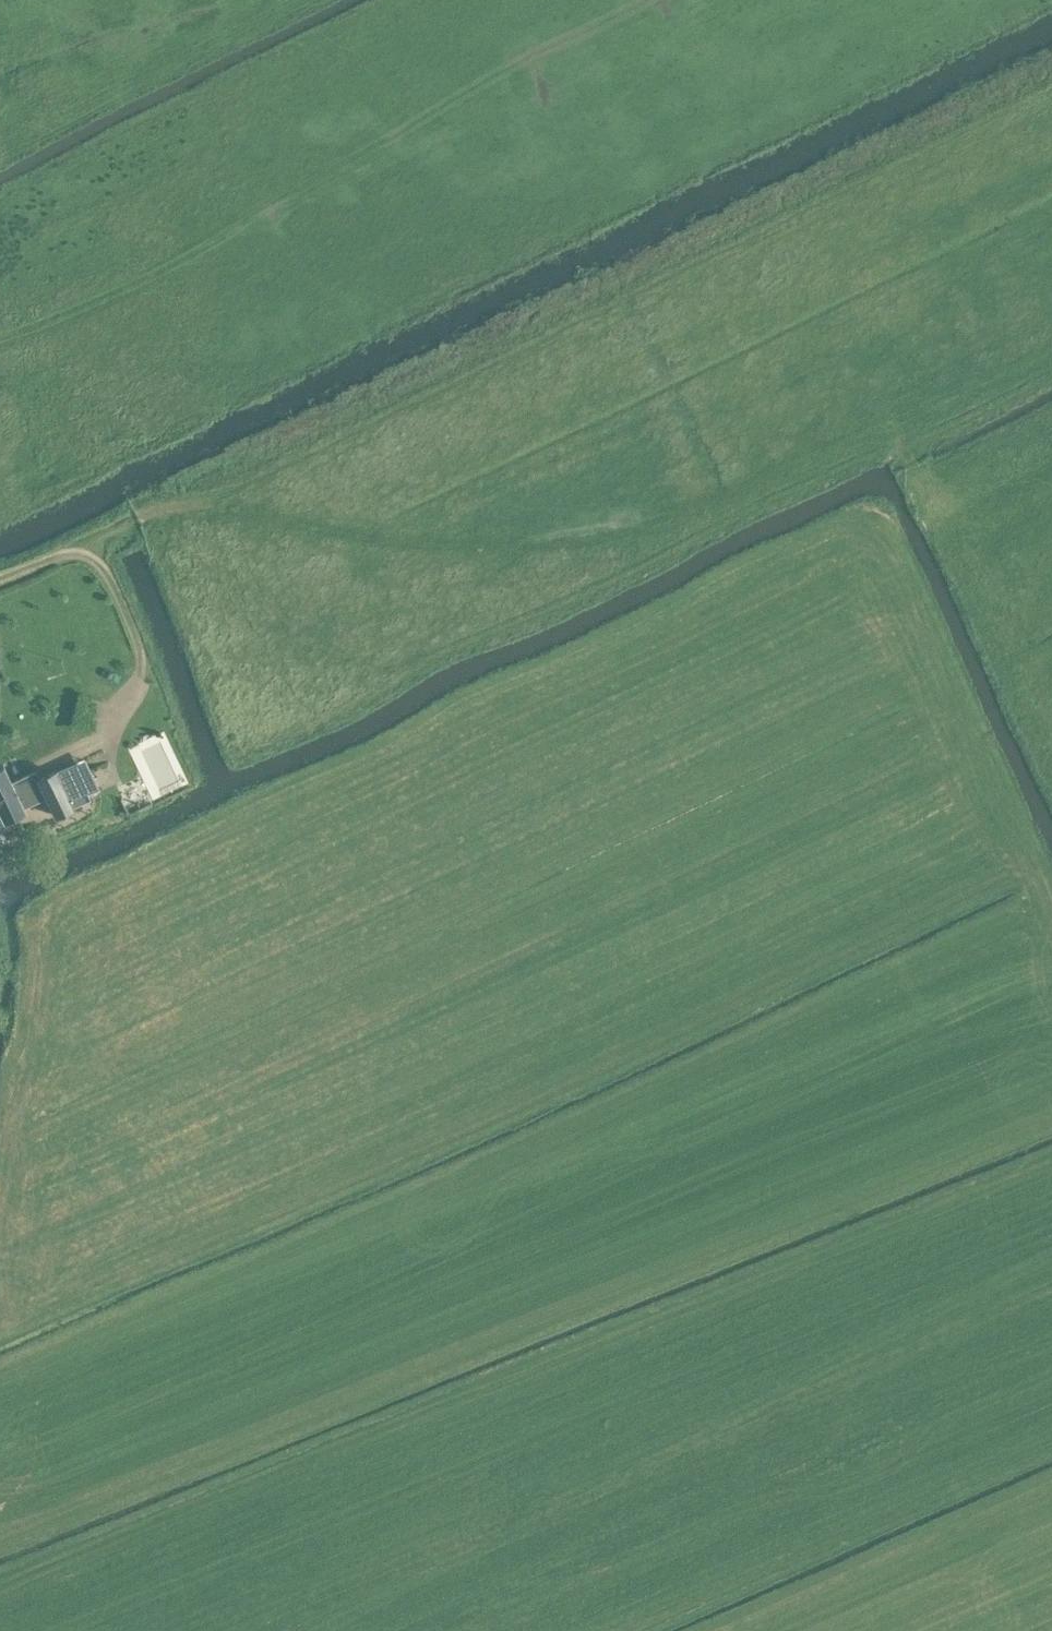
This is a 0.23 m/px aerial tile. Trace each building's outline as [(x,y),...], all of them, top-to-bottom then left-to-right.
[(171,738),(145,743),(154,789),(180,784),(171,738)] [(7,826),(3,818),(25,808),(23,804),(45,796),(54,814),(73,805),(73,804),(89,797),(72,761),(38,777),(35,769),(11,780),(3,764),(0,765),(0,829),(7,826)] [(128,798),(143,793),(139,780),(124,784),(128,798)]
